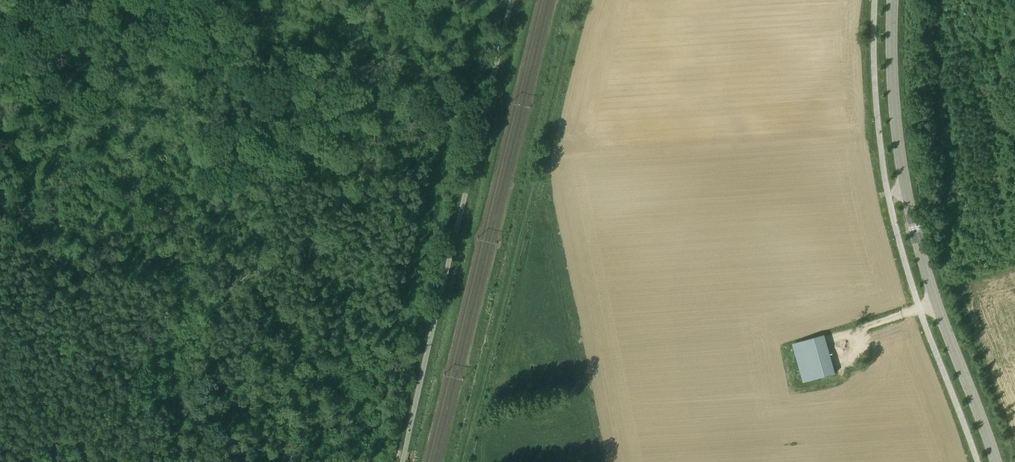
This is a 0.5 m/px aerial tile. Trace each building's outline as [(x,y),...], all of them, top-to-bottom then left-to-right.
[(794,344),(804,381),(825,376),(836,373),(825,335),(794,344)]
